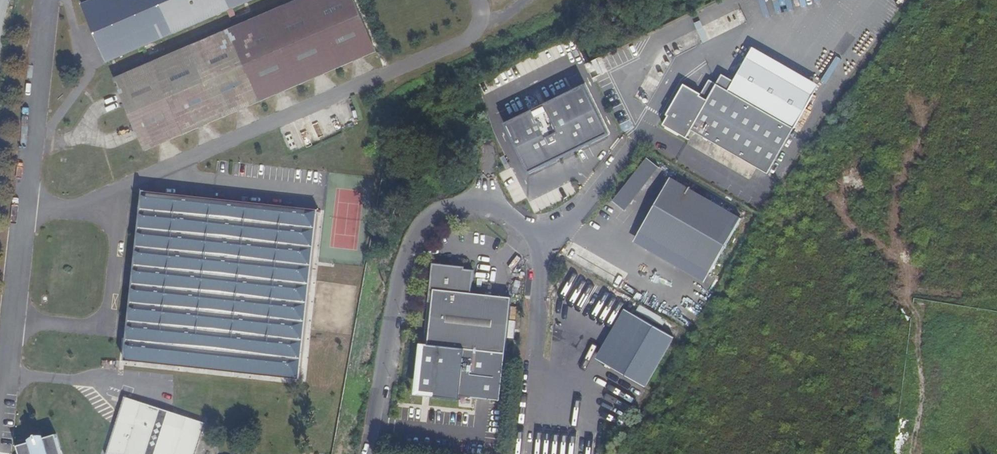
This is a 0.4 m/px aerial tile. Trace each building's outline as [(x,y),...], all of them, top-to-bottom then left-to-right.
[(83,3),(108,60),(250,0),(91,0),(83,3)] [(115,78),(127,105),(135,123),(140,136),(146,151),(160,145),(170,141),(201,127),(210,124),(236,112),(248,107),(275,96),(285,91),(314,79),(325,74),(352,62),(364,58),(377,52),(379,51),(357,0),(296,0),(115,78)] [(600,58),(586,64),(593,78),(607,72),(600,58)] [(789,125),(795,116),(723,75),(718,84),(789,125)] [(650,76),(647,80),(658,86),(661,82),(650,76)] [(669,115),(686,87),(709,100),(718,84),(710,80),(702,94),(685,84),(668,114),(669,115)] [(692,130),(769,175),(795,129),(789,125),(718,84),(709,100),(686,87),(669,115),(664,124),(688,138),(692,130)] [(585,85),(506,123),(530,172),(609,134),(585,85)] [(614,199),(626,209),(660,167),(648,157),(614,199)] [(658,242),(711,273),(742,218),(671,177),(655,204),(674,215),(658,242)] [(319,211),(143,191),(124,359),(300,379),(319,211)] [(639,231),(658,242),(674,215),(655,204),(639,231)] [(705,282),(711,273),(658,242),(639,231),(634,241),(705,282)] [(482,271),(470,269),(452,267),(453,263),(434,261),(431,288),(435,289),(433,301),(428,343),(505,353),(511,298),(479,294),(482,271)] [(634,316),(605,365),(645,388),(674,340),(634,316)] [(124,397),(106,453),(194,453),(204,423),(124,397)] [(56,435),(41,439),(40,435),(32,438),(33,441),(17,446),(20,453),(62,453),(56,435)]
